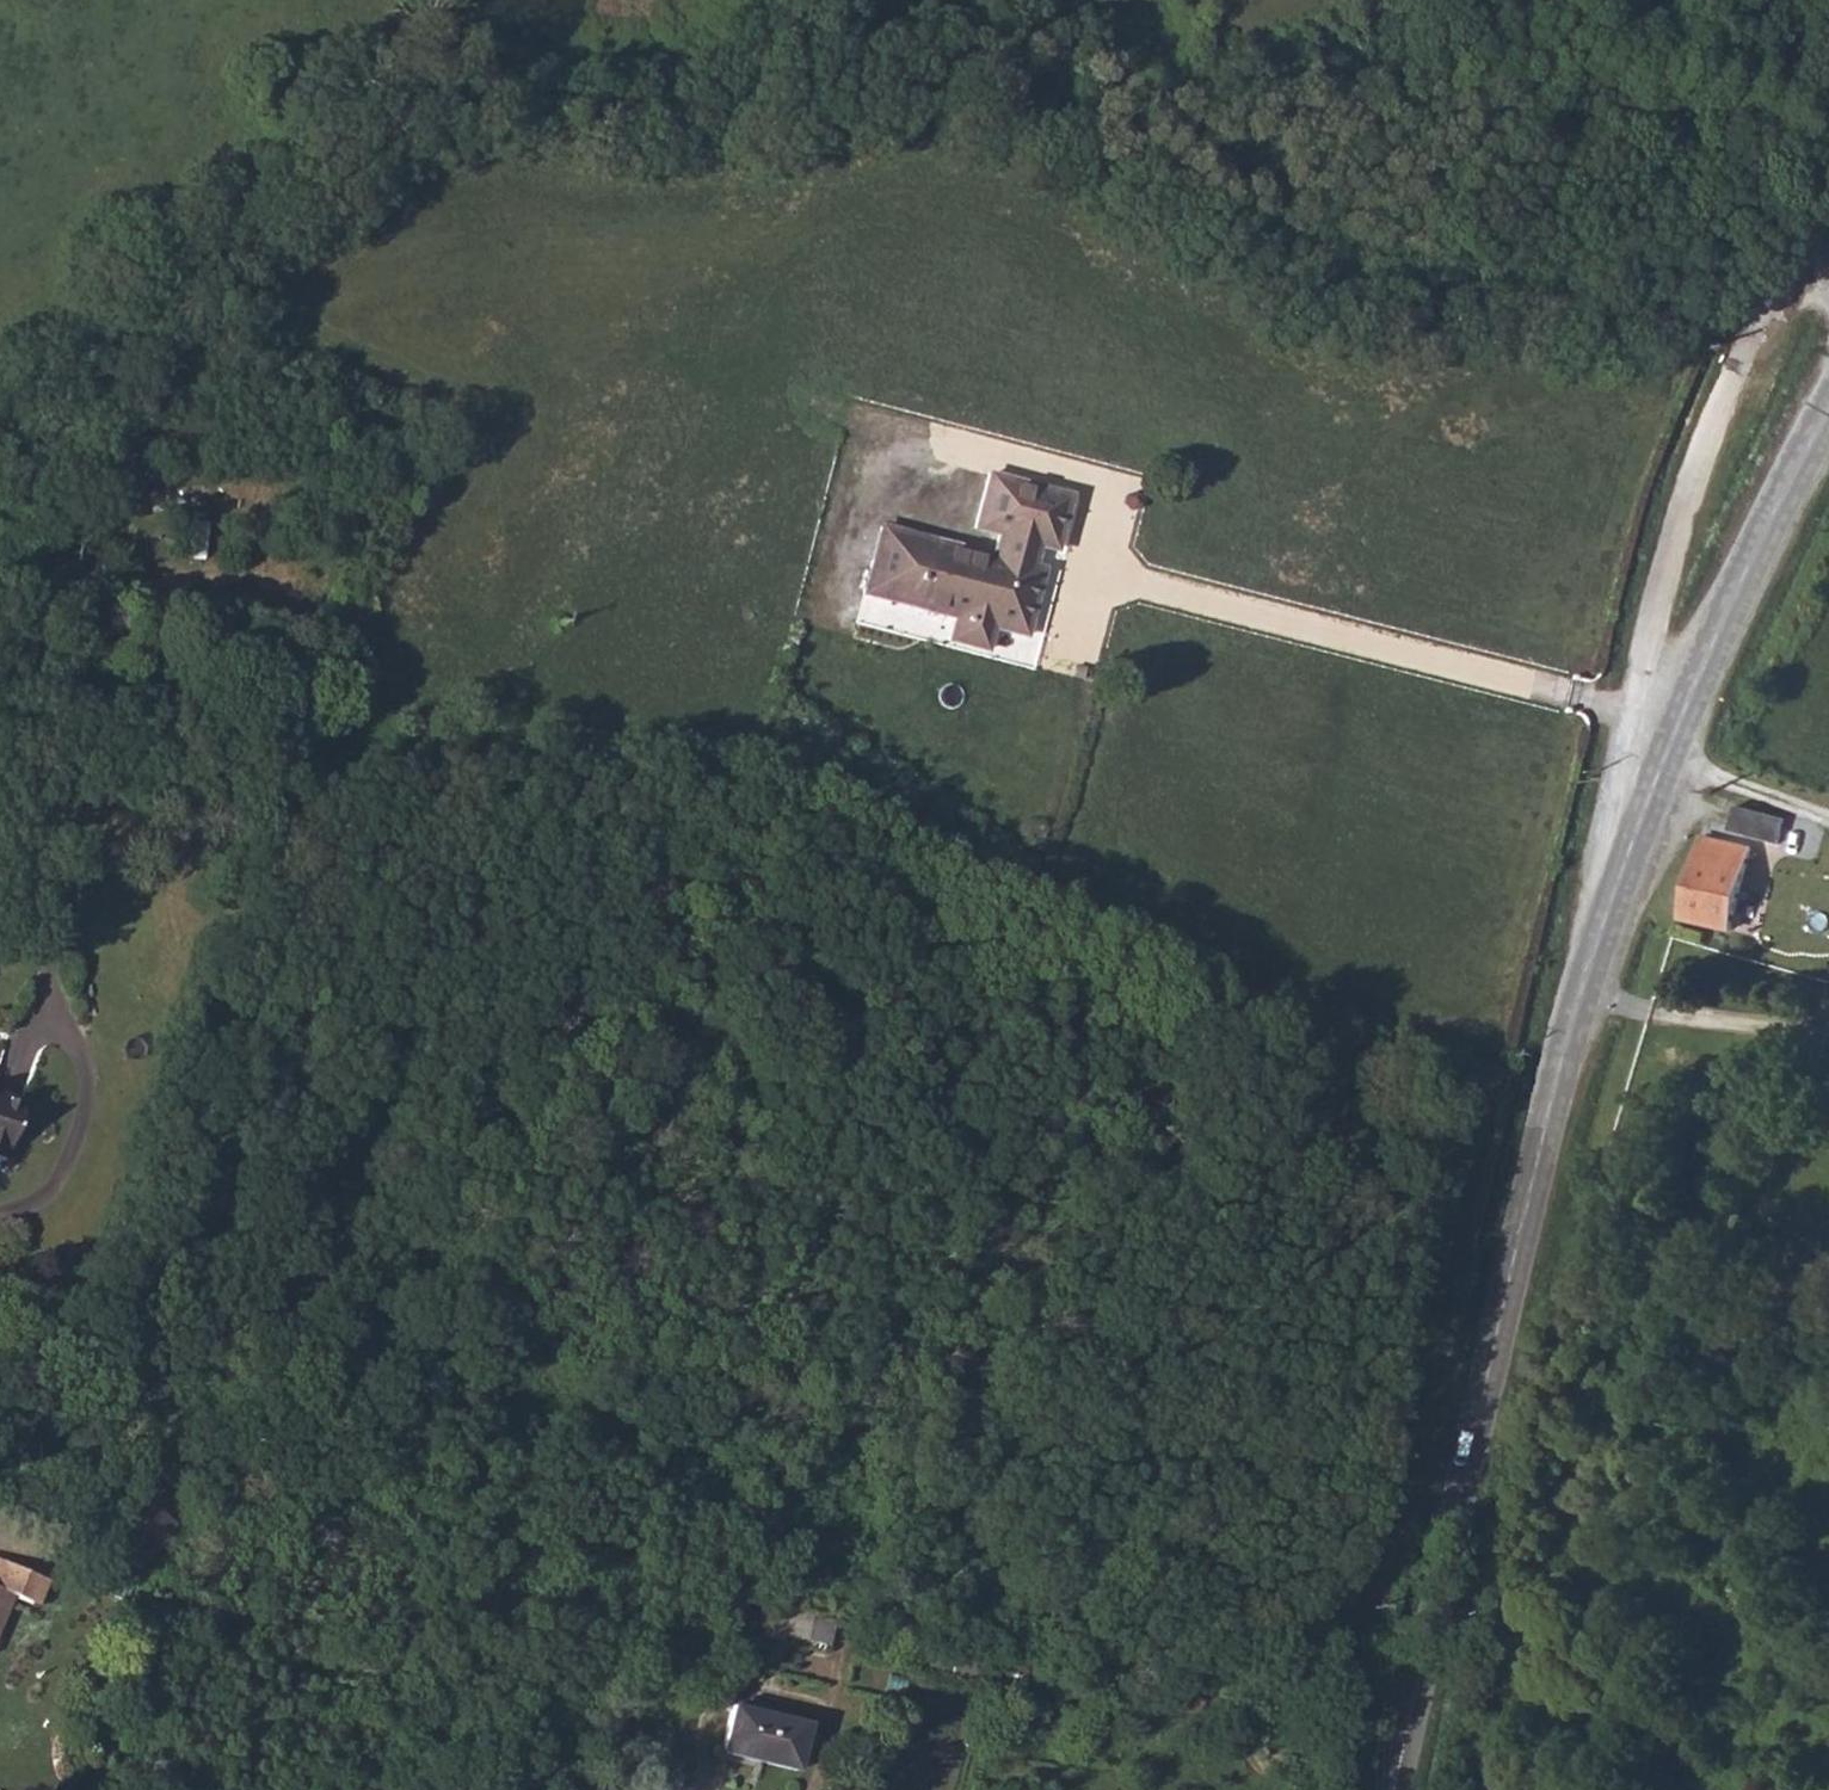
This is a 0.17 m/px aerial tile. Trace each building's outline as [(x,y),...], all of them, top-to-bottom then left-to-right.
[(880,531),(864,597),(954,622),(948,643),(985,654),(992,632),(1026,641),(1044,576),(1032,571),(1037,551),(1055,555),(1070,503),(990,480),(975,535),(999,541),(993,560),(880,531)] [(1736,808),(1729,832),(1775,844),(1782,819),(1736,808)] [(1700,836),(1678,916),(1723,928),(1745,848),(1700,836)] [(161,1480),(148,1497),(179,1521),(192,1503),(161,1480)] [(168,1517),(131,1495),(102,1545),(139,1567),(168,1517)] [(779,1617),(773,1641),(816,1649),(821,1627),(779,1617)] [(722,1711),(710,1757),(785,1776),(796,1728),(722,1711)]
